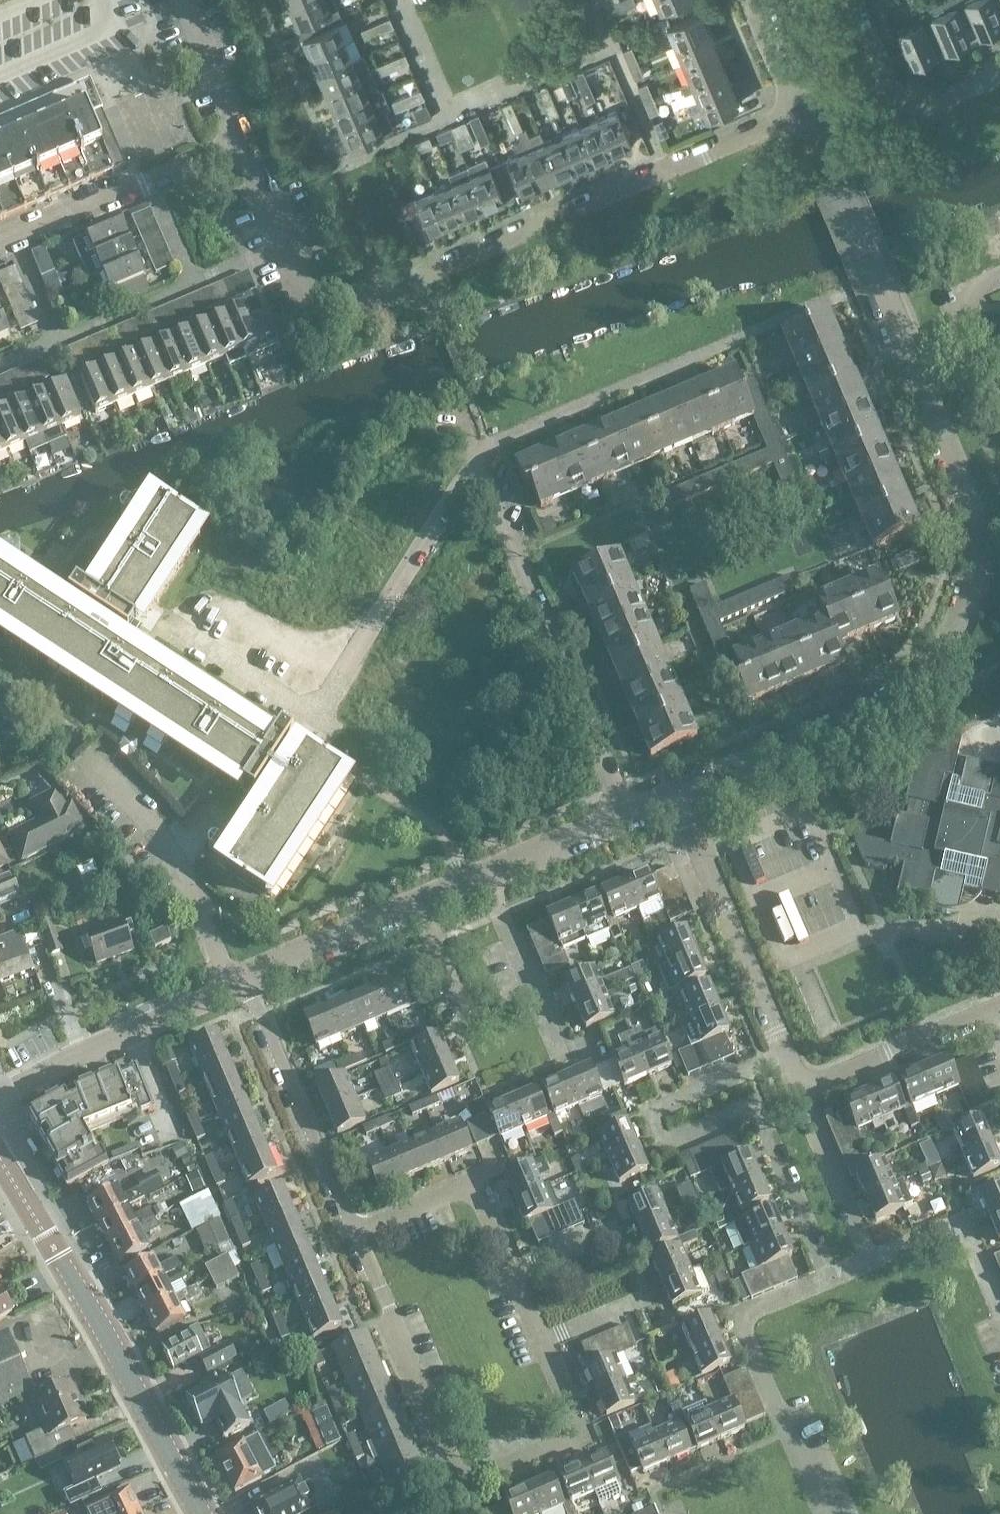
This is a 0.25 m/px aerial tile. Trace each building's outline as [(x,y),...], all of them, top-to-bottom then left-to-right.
[(288,5),(297,24),(298,23),(301,30),(340,13),(334,0),(299,0),(288,5)] [(636,4),(634,0),(619,0),(618,1),(622,10),(636,4)] [(659,10),(682,0),(655,0),(659,10)] [(964,0),(930,15),(945,48),(978,33),(964,0)] [(978,33),(999,24),(999,0),(965,0),(964,0),(978,33)] [(622,10),(618,1),(603,7),(607,16),(622,10)] [(702,11),(666,26),(674,45),(710,30),(702,11)] [(340,13),(301,30),(303,36),(302,37),(310,56),(345,41),(337,23),(343,20),(340,13)] [(945,48),(930,15),(896,30),(910,63),(945,48)] [(390,18),(375,24),(379,33),(393,27),(390,18)] [(379,33),(375,24),(360,30),(364,39),(379,33)] [(710,30),(674,45),(682,63),(717,48),(710,30)] [(345,41),(310,56),(317,73),(353,58),(345,41)] [(628,65),(637,61),(631,47),(622,50),(628,65)] [(717,48),(682,63),(689,81),(725,66),(717,48)] [(353,58),(317,73),(325,91),(371,72),(363,54),(353,58)] [(405,54),(390,60),(394,69),(409,63),(405,54)] [(394,69),(390,60),(376,66),(380,75),(394,69)] [(628,65),(634,79),(643,76),(637,61),(628,65)] [(689,81),(680,85),(683,93),(693,89),(697,99),(733,83),(725,66),(689,81)] [(588,83),(583,70),(573,74),(579,87),(588,83)] [(371,72),(325,91),(333,109),(378,89),(371,73),(371,72)] [(567,98),(576,94),(569,76),(560,80),(567,98)] [(567,98),(560,80),(551,84),(559,101),(567,98)] [(588,83),(579,87),(586,103),(595,100),(588,83)] [(643,101),(652,97),(646,83),(637,87),(643,101)] [(697,99),(686,104),(689,113),(701,108),(705,117),(741,102),(733,84),(733,83),(697,99)] [(126,165),(102,110),(91,115),(78,86),(0,121),(0,220),(126,165)] [(543,103),(552,99),(547,86),(537,90),(543,103)] [(378,89),(333,109),(340,127),(375,112),(376,114),(386,110),(390,109),(387,99),(378,102),(374,93),(379,92),(378,89)] [(421,90),(406,96),(409,105),(424,99),(421,90)] [(663,92),(653,96),(656,103),(665,99),(663,92)] [(409,105),(406,96),(391,102),(395,111),(409,105)] [(658,112),(652,97),(643,101),(649,115),(658,112)] [(543,103),(550,119),(559,115),(552,99),(543,103)] [(507,119),(516,115),(511,102),(501,106),(507,119)] [(629,114),(626,106),(618,110),(622,117),(629,114)] [(615,109),(597,117),(611,153),(630,145),(615,109)] [(375,112),(340,127),(348,145),(383,131),(384,132),(394,127),(386,110),(376,114),(375,112)] [(507,119),(513,133),(522,130),(516,115),(507,119)] [(597,117),(579,125),(593,160),(611,153),(597,117)] [(668,134),(663,119),(653,123),(659,138),(668,134)] [(454,137),(459,150),(474,143),(465,121),(450,128),(454,137)] [(579,125),(561,133),(575,168),(593,160),(579,125)] [(454,137),(450,128),(436,134),(439,143),(454,137)] [(525,128),(517,132),(521,140),(539,183),(557,176),(542,141),(543,140),(539,132),(529,136),(525,128)] [(543,140),(542,141),(557,176),(575,168),(561,133),(543,140)] [(414,143),(418,152),(432,145),(429,137),(414,143)] [(507,157),(498,161),(511,192),(520,189),(521,191),(539,183),(521,140),(513,143),(517,152),(506,156),(507,157)] [(400,148),(404,158),(418,152),(414,143),(400,148)] [(485,157),(467,165),(467,166),(470,173),(485,207),(503,199),(502,196),(511,192),(498,161),(489,165),(485,157)] [(467,166),(449,174),(452,180),(467,215),(485,207),(470,173),(467,166)] [(450,181),(434,188),(450,223),(455,221),(467,215),(452,180),(450,181)] [(434,188),(415,196),(426,220),(431,232),(450,223),(434,188)] [(149,213),(146,205),(129,212),(132,220),(135,227),(152,220),(149,213)] [(121,223),(73,243),(81,261),(128,242),(121,223)] [(128,242),(81,261),(88,280),(102,274),(136,261),(129,243),(128,242)] [(168,256),(163,244),(154,247),(159,260),(168,256)] [(159,260),(154,247),(146,251),(151,263),(159,260)] [(136,261),(102,274),(115,307),(149,293),(136,261)] [(14,269),(0,275),(0,282),(0,283),(18,276),(14,269)] [(54,273),(42,278),(45,285),(57,281),(54,273)] [(225,293),(221,284),(209,290),(213,298),(225,293)] [(225,293),(213,298),(217,308),(229,302),(225,293)] [(188,308),(184,300),(172,305),(176,314),(188,308)] [(19,304),(24,316),(33,313),(28,301),(19,304)] [(280,344),(262,301),(227,316),(242,351),(244,350),(248,358),(280,344)] [(19,304),(10,308),(15,320),(24,316),(19,304)] [(188,308),(176,314),(180,323),(192,318),(188,308)] [(151,324),(148,316),(136,321),(139,329),(151,324)] [(242,351),(227,316),(208,324),(223,359),(242,351)] [(806,326),(783,336),(788,347),(793,345),(803,368),(843,351),(830,321),(808,331),(806,326)] [(151,324),(139,329),(143,339),(155,334),(151,324)] [(190,332),(205,367),(223,359),(208,324),(190,332)] [(114,340),(111,331),(99,337),(102,345),(114,340)] [(190,332),(178,337),(172,340),(187,374),(205,367),(190,332)] [(114,340),(102,345),(107,355),(119,350),(114,340)] [(153,348),(168,382),(187,374),(172,340),(153,348)] [(74,347),(67,350),(74,368),(82,365),(74,347)] [(135,356),(150,390),(168,382),(153,348),(135,356)] [(843,351),(803,368),(809,382),(803,384),(810,400),(856,380),(843,351)] [(117,364),(131,398),(150,390),(135,356),(117,364)] [(283,357),(272,362),(278,375),(288,370),(283,357)] [(26,367),(29,376),(42,371),(41,371),(38,362),(26,367)] [(117,364),(100,371),(98,371),(113,406),(131,398),(117,364)] [(42,371),(29,376),(33,385),(45,380),(42,371)] [(113,406),(98,371),(79,380),(94,414),(113,406)] [(703,387),(723,432),(733,428),(732,423),(752,415),(751,412),(748,404),(745,396),(741,389),(735,374),(703,387)] [(250,375),(241,378),(246,391),(255,388),(250,375)] [(828,427),(868,409),(856,380),(810,400),(815,411),(820,409),(828,427)] [(741,389),(745,396),(758,391),(755,383),(741,389)] [(63,386),(45,394),(59,429),(78,420),(63,386)] [(0,389),(0,399),(9,395),(5,387),(0,389)] [(673,399),(691,441),(709,433),(711,437),(723,432),(703,387),(673,399)] [(745,396),(748,404),(761,399),(758,391),(745,396)] [(45,394),(26,402),(41,436),(59,429),(45,394)] [(207,397),(201,399),(205,407),(210,405),(207,397)] [(642,412),(663,458),(673,453),(672,449),(691,441),(673,399),(642,412)] [(748,404),(751,412),(764,406),(761,399),(748,404)] [(26,402),(8,410),(23,444),(41,436),(26,402)] [(164,421),(172,417),(167,406),(159,409),(164,421)] [(751,412),(752,415),(754,420),(767,414),(764,406),(751,412)] [(835,459),(881,439),(868,409),(828,427),(835,443),(829,445),(835,459)] [(0,413),(0,441),(5,452),(23,444),(8,410),(0,413)] [(612,425),(630,467),(649,459),(651,463),(663,458),(642,412),(612,425)] [(758,427),(771,422),(767,414),(754,420),(758,427)] [(761,435),(774,430),(771,422),(758,427),(761,435)] [(581,438),(602,483),(613,479),(611,475),(630,467),(612,425),(581,438)] [(764,443),(777,438),(774,430),(761,435),(764,443)] [(570,493),(589,484),(591,488),(602,483),(581,438),(551,450),(570,493)] [(767,451),(780,445),(777,438),(764,443),(767,451)] [(853,486),(894,468),(881,439),(835,459),(839,468),(845,465),(853,486)] [(768,453),(770,458),(783,453),(780,445),(767,451),(768,453)] [(827,446),(818,450),(822,459),(831,455),(827,446)] [(570,493),(551,450),(515,465),(525,488),(531,486),(541,509),(552,505),(550,501),(570,493)] [(760,456),(766,471),(774,467),(774,466),(770,458),(768,453),(760,456)] [(770,458),(774,466),(787,461),(783,453),(770,458)] [(752,459),(759,474),(766,471),(760,456),(752,459)] [(745,462),(751,477),(759,474),(752,459),(745,462)] [(774,466),(774,467),(777,474),(790,469),(787,461),(774,466)] [(737,466),(743,480),(751,477),(745,462),(737,466)] [(729,469),(735,484),(743,480),(737,466),(729,469)] [(860,517),(906,498),(894,468),(853,486),(861,503),(855,506),(860,517)] [(721,472),(727,487),(735,484),(729,469),(721,472)] [(780,482),(793,477),(790,469),(777,474),(780,482)] [(713,475),(720,490),(727,487),(721,472),(713,475)] [(712,493),(720,490),(713,475),(706,479),(712,493)] [(796,484),(793,477),(780,482),(783,490),(796,484)] [(712,493),(706,479),(698,482),(704,497),(712,493)] [(690,485),(696,500),(704,497),(698,482),(690,485)] [(796,484),(783,490),(786,497),(799,492),(796,484)] [(682,489),(688,503),(696,500),(690,485),(682,489)] [(674,492),(680,507),(688,503),(682,489),(674,492)] [(673,510),(680,507),(674,492),(666,495),(673,510)] [(673,510),(666,495),(659,499),(665,513),(673,510)] [(919,527),(906,498),(860,517),(865,528),(871,526),(879,545),(919,527)] [(76,586),(69,598),(130,636),(198,524),(157,499),(97,598),(76,586)] [(552,519),(541,524),(545,535),(556,530),(552,519)] [(900,572),(908,569),(920,563),(915,551),(895,560),(900,572)] [(586,607),(631,588),(627,577),(622,580),(613,560),(573,577),(586,607)] [(261,798),(269,787),(276,791),(226,867),(233,872),(232,873),(265,895),(266,893),(271,897),(350,777),(345,774),(346,772),(306,747),(303,752),(289,743),(294,734),(282,726),(268,746),(0,570),(0,626),(261,798)] [(783,582),(788,595),(796,591),(791,579),(783,582)] [(848,588),(867,633),(898,619),(881,580),(861,588),(859,584),(848,588)] [(775,586),(781,598),(788,595),(783,582),(775,586)] [(768,589),(773,601),(781,598),(775,586),(768,589)] [(599,637),(638,620),(630,601),(636,599),(631,588),(586,607),(599,637)] [(693,601),(706,596),(703,588),(690,593),(693,601)] [(827,624),(836,646),(867,633),(848,588),(837,593),(839,597),(819,606),(827,624)] [(670,589),(665,591),(669,600),(674,598),(670,589)] [(760,592),(765,605),(773,601),(768,589),(760,592)] [(752,595),(757,608),(765,605),(760,592),(752,595)] [(744,599),(750,611),(757,608),(752,595),(744,599)] [(693,601),(696,609),(710,603),(706,596),(693,601)] [(737,602),(742,615),(750,611),(744,599),(737,602)] [(729,605),(734,618),(742,615),(737,602),(729,605)] [(710,603),(696,609),(700,617),(713,611),(710,603)] [(721,608),(726,621),(734,618),(729,605),(721,608)] [(713,612),(716,619),(719,624),(726,621),(721,608),(713,612)] [(713,611),(700,617),(703,624),(716,619),(713,612),(713,611)] [(716,619),(703,624),(706,632),(720,626),(719,624),(716,619)] [(612,667),(657,647),(652,637),(647,639),(638,620),(599,637),(612,667)] [(793,634),(812,678),(844,664),(836,646),(827,624),(807,633),(805,628),(793,634)] [(720,626),(706,632),(709,640),(723,634),(720,626)] [(723,634),(709,640),(713,647),(726,642),(723,634)] [(780,692),(812,678),(793,634),(783,638),(785,642),(762,652),(780,692)] [(726,642),(713,647),(716,655),(729,649),(726,642)] [(624,697),(664,680),(656,662),(662,659),(657,647),(612,667),(624,697)] [(729,649),(716,655),(719,663),(733,657),(729,649)] [(780,692),(762,652),(748,658),(745,654),(733,659),(736,665),(739,672),(742,680),(737,682),(747,706),(758,701),(780,692)] [(736,665),(733,659),(733,657),(719,663),(722,670),(736,665)] [(739,672),(736,665),(722,670),(726,678),(739,672)] [(742,680),(739,672),(726,678),(729,686),(737,682),(742,680)] [(682,707),(678,698),(673,700),(664,680),(624,697),(637,726),(682,707)] [(682,707),(637,726),(650,757),(690,740),(682,722),(688,720),(682,707)] [(16,729),(9,732),(13,742),(20,739),(16,729)] [(899,815),(892,845),(854,836),(867,866),(887,871),(889,862),(905,866),(898,896),(928,904),(930,905),(934,908),(939,910),(941,911),(946,912),(951,912),(956,912),(958,911),(964,889),(980,893),(980,894),(999,899),(999,771),(966,763),(961,783),(953,781),(962,738),(944,734),(929,730),(927,739),(916,737),(909,770),(915,771),(908,801),(912,802),(908,817),(899,815)] [(18,841),(11,844),(21,862),(27,859),(82,830),(73,812),(70,807),(65,809),(57,792),(36,803),(48,825),(18,841)] [(152,888),(125,849),(114,856),(142,895),(146,892),(152,888)] [(626,884),(638,912),(661,902),(660,901),(655,890),(677,880),(673,869),(650,879),(649,875),(626,884)] [(19,898),(10,878),(0,883),(0,906),(19,898)] [(655,890),(660,901),(682,892),(677,880),(655,890)] [(608,929),(615,925),(614,922),(638,912),(626,884),(602,894),(603,896),(595,899),(608,929)] [(660,901),(661,902),(666,913),(687,903),(682,892),(660,901)] [(594,898),(571,908),(586,943),(609,933),(613,942),(621,939),(615,925),(608,929),(595,899),(594,898)] [(687,903),(666,913),(670,922),(670,923),(692,914),(687,903)] [(548,918),(550,923),(555,934),(559,945),(562,952),(586,943),(571,908),(548,918)] [(96,964),(132,951),(126,936),(134,933),(130,921),(122,924),(121,923),(85,936),(96,964)] [(38,927),(49,956),(61,951),(50,922),(38,927)] [(670,922),(662,925),(666,933),(673,930),(670,923),(670,922)] [(529,932),(534,943),(555,934),(550,923),(529,932)] [(166,930),(150,937),(155,948),(156,950),(172,942),(171,939),(166,930)] [(649,947),(648,951),(655,970),(659,971),(668,968),(695,956),(685,932),(657,944),(652,946),(649,947)] [(19,934),(0,941),(0,983),(33,971),(19,934)] [(555,934),(534,943),(538,954),(559,945),(555,934)] [(623,943),(615,946),(619,956),(627,952),(623,943)] [(543,966),(564,957),(562,952),(559,945),(538,954),(543,966)] [(668,968),(659,971),(669,994),(678,990),(678,991),(705,979),(706,979),(695,956),(668,968)] [(543,966),(548,978),(569,968),(564,957),(543,966)] [(644,964),(633,969),(638,980),(649,975),(644,964)] [(592,972),(565,984),(576,1007),(603,996),(634,982),(630,971),(598,985),(592,972)] [(669,994),(660,998),(664,1006),(673,1002),(683,1025),(691,1021),(718,1009),(708,986),(705,979),(678,991),(678,990),(669,994)] [(374,991),(385,1018),(409,1008),(397,981),(374,991)] [(636,983),(628,986),(632,995),(640,992),(636,983)] [(351,1000),(362,1028),(385,1018),(374,991),(351,1000)] [(603,996),(576,1007),(586,1030),(613,1018),(603,996)] [(328,1010),(339,1037),(362,1028),(351,1000),(328,1010)] [(683,1025),(680,1026),(690,1049),(701,1044),(702,1044),(712,1040),(724,1035),(728,1033),(718,1009),(691,1021),(683,1025)] [(339,1037),(328,1010),(304,1020),(316,1047),(339,1037)] [(629,1034),(647,1077),(671,1067),(659,1040),(647,1045),(640,1030),(629,1034)] [(613,1060),(614,1062),(623,1083),(624,1083),(625,1086),(647,1077),(629,1034),(617,1039),(624,1055),(613,1060)] [(395,1041),(398,1049),(412,1044),(409,1035),(395,1041)] [(724,1035),(712,1040),(721,1062),(733,1057),(724,1035)] [(198,1071),(225,1059),(215,1036),(187,1047),(198,1071)] [(421,1072),(448,1060),(438,1038),(411,1050),(421,1072)] [(712,1040),(702,1044),(711,1067),(721,1062),(712,1040)] [(395,1041),(382,1046),(386,1055),(398,1049),(395,1041)] [(701,1044),(690,1049),(699,1072),(711,1067),(702,1044),(701,1044)] [(171,1047),(161,1052),(167,1066),(177,1062),(171,1047)] [(690,1049),(678,1054),(688,1077),(699,1072),(690,1049)] [(349,1060),(352,1068),(366,1062),(363,1054),(349,1060)] [(673,1056),(672,1056),(678,1069),(684,1066),(678,1054),(673,1056)] [(954,1080),(976,1070),(971,1058),(948,1068),(954,1080)] [(235,1082),(225,1059),(198,1071),(208,1093),(235,1082)] [(349,1060),(339,1064),(342,1072),(352,1068),(349,1060)] [(448,1060),(421,1072),(431,1095),(458,1083),(448,1060)] [(614,1062),(602,1067),(611,1088),(623,1083),(614,1062)] [(922,1072),(934,1098),(957,1088),(954,1080),(948,1068),(945,1062),(922,1072)] [(172,1082),(180,1078),(176,1065),(166,1068),(172,1082)] [(611,1088),(602,1067),(590,1072),(599,1093),(611,1088)] [(63,1097),(27,1116),(66,1187),(107,1165),(100,1152),(94,1155),(82,1133),(131,1114),(137,1111),(139,1115),(139,1117),(143,1115),(148,1113),(153,1111),(152,1109),(144,1090),(144,1088),(136,1070),(135,1068),(127,1071),(117,1075),(73,1093),(74,1096),(64,1099),(63,1097)] [(382,1072),(387,1086),(396,1082),(390,1069),(382,1072)] [(566,1080),(578,1106),(601,1096),(599,1093),(590,1072),(589,1070),(566,1080)] [(958,1090),(981,1081),(976,1070),(954,1080),(957,1088),(958,1090)] [(379,1089),(387,1086),(382,1072),(374,1076),(379,1089)] [(892,1085),(903,1112),(906,1117),(913,1113),(911,1108),(934,1098),(922,1072),(899,1081),(900,1082),(892,1085)] [(326,1112),(354,1100),(344,1076),(316,1088),(326,1112)] [(172,1082),(177,1095),(185,1092),(180,1078),(172,1082)] [(543,1091),(536,1094),(547,1120),(554,1117),(578,1106),(566,1080),(543,1090),(543,1091)] [(963,1102),(986,1093),(981,1081),(958,1090),(963,1102)] [(235,1082),(208,1093),(218,1116),(244,1105),(235,1082)] [(387,1086),(394,1101),(402,1097),(396,1082),(387,1086)] [(868,1094),(883,1129),(884,1129),(887,1135),(898,1131),(892,1117),(903,1112),(892,1085),(891,1084),(868,1094)] [(379,1089),(386,1104),(394,1101),(387,1086),(379,1089)] [(963,1102),(968,1113),(990,1103),(986,1093),(963,1102)] [(547,1120),(536,1094),(535,1094),(512,1103),(523,1130),(547,1120)] [(825,1120),(830,1132),(852,1123),(856,1132),(872,1125),(875,1132),(883,1129),(868,1094),(844,1104),(847,1111),(825,1120)] [(425,1111),(439,1106),(436,1098),(422,1103),(425,1111)] [(354,1100),(326,1112),(336,1136),(364,1124),(354,1100)] [(482,1100),(468,1106),(473,1119),(487,1113),(482,1100)] [(425,1111),(422,1103),(409,1108),(412,1117),(425,1111)] [(500,1140),(523,1130),(512,1103),(489,1113),(490,1116),(498,1137),(500,1140)] [(244,1105),(218,1116),(228,1139),(254,1128),(244,1105)] [(191,1127),(199,1124),(194,1111),(186,1114),(191,1127)] [(913,1113),(906,1117),(911,1129),(918,1126),(913,1113)] [(379,1131),(393,1126),(390,1116),(375,1122),(379,1131)] [(498,1137),(490,1116),(478,1121),(488,1142),(498,1137)] [(554,1117),(547,1120),(554,1136),(561,1133),(554,1117)] [(478,1121),(468,1125),(477,1146),(488,1142),(478,1121)] [(963,1156),(990,1144),(980,1121),(953,1133),(963,1156)] [(379,1131),(375,1122),(362,1128),(365,1136),(379,1131)] [(852,1123),(830,1132),(835,1142),(857,1133),(856,1132),(852,1123)] [(191,1127),(197,1141),(205,1138),(199,1124),(191,1127)] [(609,1161),(636,1149),(626,1125),(599,1137),(609,1161)] [(436,1136),(448,1163),(471,1152),(460,1126),(436,1136)] [(254,1128),(228,1139),(238,1162),(264,1150),(254,1128)] [(835,1142),(840,1154),(862,1145),(857,1133),(835,1142)] [(735,1135),(724,1140),(733,1162),(745,1157),(744,1157),(735,1135)] [(413,1146),(424,1173),(448,1163),(436,1136),(413,1146)] [(724,1140),(712,1145),(722,1167),(733,1162),(724,1140)] [(963,1156),(973,1179),(999,1167),(999,1166),(990,1144),(963,1156)] [(184,1145),(175,1150),(180,1159),(189,1154),(184,1145)] [(712,1145),(700,1150),(710,1173),(721,1168),(722,1167),(712,1145)] [(862,1145),(840,1154),(844,1165),(866,1155),(862,1145)] [(390,1156),(401,1182),(424,1173),(413,1146),(390,1156)] [(636,1149),(609,1161),(619,1184),(646,1172),(636,1149)] [(264,1150),(238,1162),(248,1185),(274,1174),(264,1150)] [(689,1154),(689,1155),(698,1178),(710,1173),(700,1150),(689,1154)] [(935,1153),(924,1158),(929,1169),(940,1164),(935,1153)] [(689,1155),(680,1158),(690,1182),(698,1178),(689,1155)] [(726,1180),(720,1183),(723,1192),(730,1189),(731,1191),(759,1179),(749,1155),(744,1157),(745,1157),(733,1162),(722,1167),(721,1168),(726,1180)] [(189,1156),(182,1159),(190,1174),(197,1171),(189,1156)] [(401,1182),(390,1156),(366,1166),(378,1193),(401,1182)] [(580,1156),(572,1160),(578,1172),(586,1169),(580,1156)] [(210,1173),(219,1170),(213,1157),(205,1160),(210,1173)] [(543,1162),(531,1167),(504,1178),(514,1201),(541,1189),(537,1180),(549,1176),(543,1162)] [(865,1164),(847,1172),(850,1180),(857,1177),(866,1198),(893,1187),(883,1163),(870,1168),(869,1166),(867,1167),(865,1164)] [(926,1164),(917,1168),(919,1174),(928,1170),(926,1164)] [(940,1164),(929,1169),(933,1180),(941,1177),(943,1172),(940,1164)] [(210,1173),(216,1187),(224,1184),(219,1170),(210,1173)] [(928,1170),(919,1174),(923,1183),(932,1179),(928,1170)] [(197,1173),(186,1178),(193,1192),(204,1188),(197,1173)] [(723,1225),(716,1228),(717,1229),(718,1233),(726,1229),(734,1226),(744,1222),(741,1215),(762,1206),(769,1203),(759,1179),(731,1191),(731,1192),(731,1197),(729,1200),(728,1203),(723,1212),(722,1221),(723,1225)] [(999,1188),(996,1181),(989,1184),(992,1191),(999,1188)] [(893,1187),(866,1198),(875,1220),(902,1208),(913,1204),(904,1182),(893,1187)] [(991,1192),(988,1184),(981,1187),(985,1194),(991,1192)] [(980,1196),(990,1219),(999,1215),(999,1188),(992,1191),(991,1192),(985,1194),(980,1196)] [(264,1224),(291,1212),(280,1189),(254,1200),(264,1224)] [(541,1189),(514,1201),(524,1224),(528,1222),(539,1217),(551,1212),(541,1189)] [(93,1215),(98,1223),(125,1208),(126,1208),(143,1199),(138,1190),(128,1195),(129,1199),(123,1202),(116,1190),(88,1203),(89,1206),(88,1209),(90,1214),(93,1215)] [(195,1198),(208,1224),(220,1218),(208,1193),(195,1198)] [(639,1230),(667,1218),(657,1194),(629,1206),(639,1230)] [(562,1207),(572,1230),(584,1226),(574,1202),(562,1207)] [(744,1222),(734,1226),(744,1249),(754,1245),(782,1233),(772,1210),(765,1213),(762,1206),(741,1215),(744,1222)] [(161,1207),(154,1210),(157,1217),(164,1213),(161,1207)] [(551,1212),(561,1235),(572,1230),(562,1207),(551,1212)] [(125,1208),(98,1223),(100,1227),(98,1229),(101,1234),(104,1234),(108,1243),(154,1220),(149,1210),(139,1215),(140,1218),(133,1221),(126,1208),(125,1208)] [(291,1212),(264,1224),(274,1247),(300,1235),(291,1212)] [(551,1212),(539,1217),(549,1240),(561,1235),(551,1212)] [(990,1219),(999,1242),(999,1215),(990,1219)] [(539,1217),(528,1222),(537,1245),(549,1240),(539,1217)] [(679,1248),(684,1247),(680,1239),(676,1241),(667,1218),(639,1230),(648,1253),(666,1245),(668,1252),(679,1248)] [(245,1232),(239,1219),(231,1223),(237,1235),(245,1232)] [(159,1230),(154,1220),(108,1243),(112,1250),(111,1253),(114,1259),(117,1260),(119,1263),(147,1249),(140,1235),(148,1231),(149,1235),(159,1230)] [(221,1222),(199,1230),(208,1252),(218,1248),(230,1244),(221,1222)] [(245,1232),(237,1235),(243,1249),(250,1245),(245,1232)] [(680,1239),(684,1247),(698,1241),(695,1233),(680,1239)] [(754,1245),(749,1247),(759,1270),(763,1268),(764,1268),(776,1263),(788,1258),(792,1256),(782,1233),(754,1245)] [(300,1235),(274,1247),(283,1270),(310,1258),(300,1235)] [(227,1256),(234,1253),(230,1244),(218,1248),(222,1258),(227,1256)] [(689,1271),(679,1248),(668,1252),(651,1259),(661,1283),(689,1271)] [(239,1265),(234,1253),(227,1256),(233,1267),(233,1268),(239,1265)] [(222,1258),(205,1267),(211,1279),(216,1289),(239,1278),(233,1267),(227,1256),(222,1258)] [(731,1256),(725,1258),(728,1265),(734,1262),(731,1256)] [(152,1258),(124,1273),(126,1276),(125,1279),(128,1285),(131,1285),(135,1293),(179,1270),(178,1267),(174,1260),(165,1265),(167,1268),(159,1272),(152,1258)] [(310,1258),(283,1270),(293,1292),(320,1281),(310,1258)] [(788,1258),(776,1263),(785,1285),(797,1280),(788,1258)] [(776,1263),(764,1268),(774,1290),(785,1285),(776,1263)] [(264,1278),(258,1264),(250,1268),(256,1281),(264,1278)] [(699,1267),(689,1271),(661,1283),(671,1307),(709,1291),(699,1267)] [(759,1270),(753,1272),(762,1295),(774,1290),(764,1268),(763,1268),(759,1270)] [(179,1270),(135,1293),(139,1301),(138,1304),(141,1309),(143,1310),(145,1313),(174,1298),(167,1285),(173,1281),(175,1284),(184,1279),(179,1270)] [(753,1272),(741,1277),(751,1299),(762,1295),(753,1272)] [(264,1278),(256,1281),(262,1295),(270,1292),(264,1278)] [(293,1292),(303,1315),(330,1304),(320,1281),(293,1292)] [(174,1298),(145,1313),(149,1320),(148,1324),(151,1329),(154,1330),(156,1334),(186,1318),(179,1305),(185,1302),(187,1305),(202,1296),(196,1286),(174,1298)] [(12,1312),(11,1311),(14,1309),(9,1298),(5,1300),(1,1293),(0,1294),(0,1319),(12,1312)] [(330,1304),(303,1315),(313,1339),(340,1327),(330,1304)] [(283,1324),(278,1310),(270,1314),(276,1327),(283,1324)] [(691,1352),(718,1341),(708,1318),(681,1330),(691,1352)] [(283,1324),(276,1327),(281,1340),(289,1338),(283,1324)] [(623,1353),(635,1348),(626,1326),(614,1331),(623,1353)] [(197,1327),(188,1332),(190,1335),(162,1348),(173,1369),(200,1355),(195,1345),(204,1341),(197,1327)] [(623,1353),(614,1331),(603,1336),(612,1358),(612,1357),(623,1353)] [(32,1390),(6,1333),(0,1336),(0,1404),(32,1390)] [(343,1372),(375,1358),(365,1334),(332,1348),(343,1372)] [(602,1363),(613,1359),(612,1357),(612,1358),(603,1336),(592,1341),(602,1363)] [(589,1368),(602,1363),(592,1341),(579,1346),(589,1368)] [(728,1364),(718,1341),(691,1352),(701,1375),(728,1364)] [(236,1358),(230,1347),(200,1362),(206,1374),(236,1358)] [(325,1366),(320,1353),(312,1357),(317,1369),(325,1366)] [(375,1358),(343,1372),(352,1394),(385,1381),(375,1358)] [(595,1393),(623,1380),(613,1359),(602,1363),(589,1368),(585,1370),(595,1393)] [(744,1371),(722,1380),(727,1392),(749,1382),(744,1371)] [(673,1372),(662,1376),(668,1392),(679,1387),(673,1372)] [(250,1426),(240,1407),(242,1406),(227,1377),(225,1378),(222,1373),(199,1385),(202,1390),(186,1398),(201,1427),(215,1420),(225,1439),(250,1426)] [(623,1380),(595,1393),(605,1417),(633,1404),(623,1380)] [(662,1380),(654,1382),(659,1394),(666,1391),(662,1380)] [(385,1381),(352,1394),(362,1417),(395,1403),(385,1381)] [(749,1382),(727,1392),(731,1402),(732,1402),(732,1403),(754,1394),(749,1382)] [(75,1443),(68,1428),(84,1421),(69,1384),(34,1399),(47,1428),(24,1438),(26,1442),(15,1447),(23,1465),(75,1443)] [(335,1388),(327,1392),(332,1403),(339,1400),(340,1400),(335,1388)] [(754,1394),(732,1403),(737,1414),(759,1405),(754,1394)] [(339,1400),(332,1403),(337,1416),(343,1413),(345,1412),(340,1400),(339,1400)] [(731,1402),(708,1412),(720,1440),(744,1429),(741,1424),(737,1414),(732,1403),(732,1402),(731,1402)] [(287,1403),(265,1414),(272,1427),(293,1416),(287,1403)] [(395,1403),(362,1417),(372,1440),(404,1426),(395,1403)] [(704,1403),(680,1413),(683,1419),(684,1422),(685,1422),(689,1431),(697,1449),(697,1450),(720,1440),(708,1412),(704,1403)] [(673,1406),(670,1408),(676,1422),(683,1419),(680,1413),(677,1405),(673,1406)] [(759,1405),(737,1414),(741,1424),(763,1415),(759,1405)] [(327,1448),(340,1442),(326,1409),(313,1415),(327,1448)] [(614,1419),(608,1421),(612,1431),(618,1429),(614,1419)] [(677,1425),(654,1435),(666,1463),(689,1452),(697,1449),(689,1431),(685,1422),(684,1422),(683,1419),(676,1422),(677,1425)] [(404,1426),(372,1440),(382,1463),(414,1449),(404,1426)] [(359,1446),(354,1433),(346,1436),(351,1449),(359,1446)] [(629,1435),(617,1441),(631,1474),(641,1469),(642,1473),(666,1463),(654,1435),(633,1444),(629,1435)] [(256,1437),(242,1444),(216,1458),(234,1492),(260,1478),(274,1470),(256,1437)] [(105,1440),(61,1460),(74,1489),(65,1493),(71,1507),(80,1503),(100,1493),(94,1480),(119,1469),(117,1465),(120,1464),(114,1451),(111,1453),(105,1440)] [(359,1446),(351,1449),(356,1461),(364,1457),(359,1446)] [(414,1449),(382,1463),(392,1486),(425,1473),(414,1449)] [(582,1468),(594,1495),(595,1494),(599,1503),(621,1493),(606,1458),(582,1468)] [(559,1479),(555,1481),(552,1482),(564,1508),(566,1513),(574,1509),(572,1504),(594,1495),(582,1468),(559,1479)] [(314,1509),(299,1480),(252,1505),(256,1513),(305,1513),(314,1509)] [(552,1482),(552,1483),(552,1482),(529,1492),(538,1513),(551,1513),(564,1508),(552,1482)] [(395,1494),(392,1486),(380,1491),(383,1499),(395,1494)] [(529,1492),(505,1502),(507,1506),(511,1513),(538,1513),(529,1492)] [(83,1503),(88,1513),(137,1513),(138,1513),(128,1493),(102,1504),(98,1496),(83,1503)] [(632,1508),(635,1513),(636,1513),(644,1510),(641,1504),(632,1508)]
